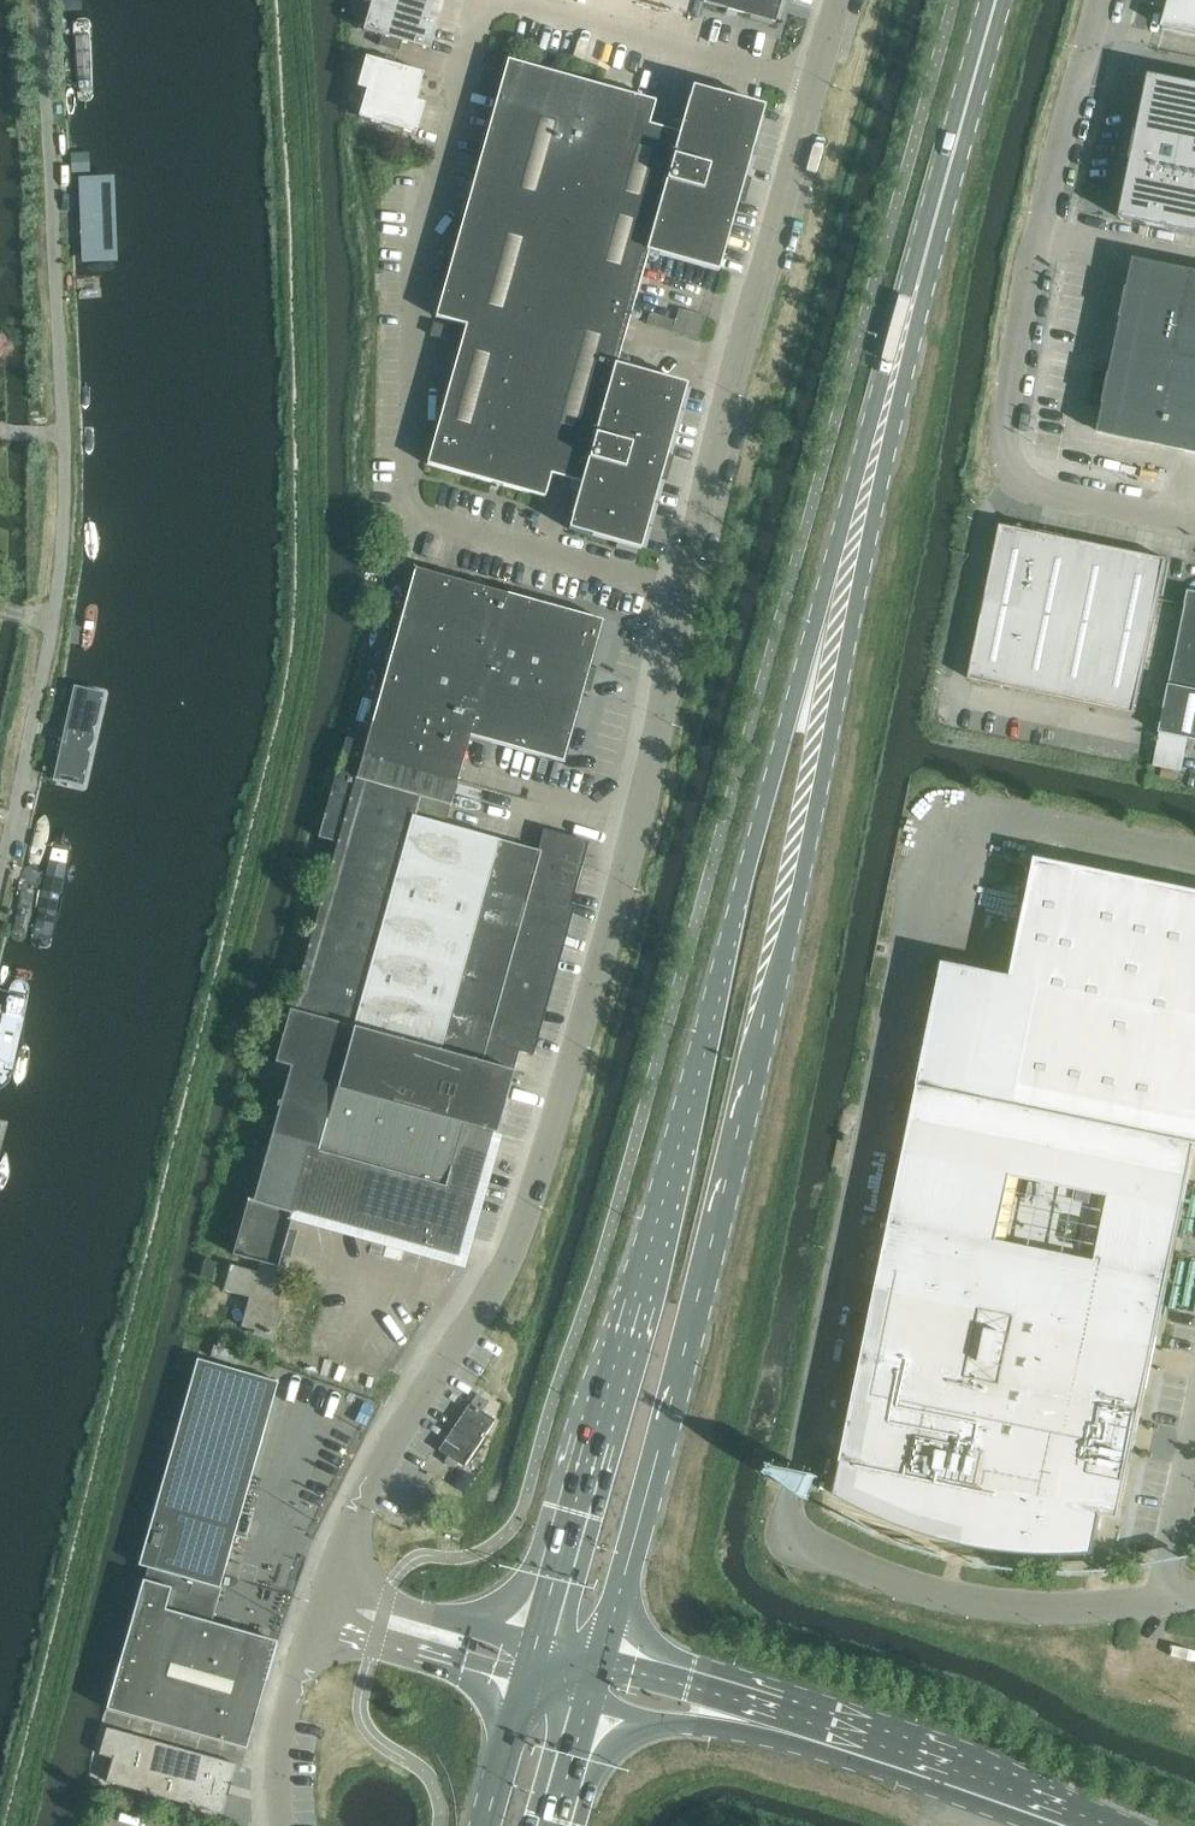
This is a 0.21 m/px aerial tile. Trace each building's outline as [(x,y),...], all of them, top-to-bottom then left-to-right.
[(363,31),(382,36),(379,46),(399,51),(402,42),(430,50),(439,20),(430,17),(435,0),(362,0),(362,1),(371,3),(363,31)] [(703,3),(774,23),(781,0),(703,0),(703,3)] [(1164,27),(1194,34),(1194,0),(1171,0),(1164,27)] [(97,13),(73,13),(77,123),(101,122),(97,13)] [(416,101),(424,73),(366,57),(357,87),(367,90),(359,117),(417,134),(425,103),(416,101)] [(507,60),(436,317),(466,325),(427,464),(545,497),(551,474),(581,483),(568,529),(640,549),(686,384),(617,365),(649,252),(718,271),(764,107),(692,86),(679,133),(649,124),(656,101),(507,60)] [(1121,219),(1194,235),(1194,84),(1151,75),(1139,133),(1138,132),(1132,161),(1133,161),(1121,219)] [(108,289),(104,176),(82,177),(86,290),(108,289)] [(1117,346),(1194,362),(1194,271),(1135,259),(1117,346)] [(654,314),(652,325),(702,335),(706,313),(680,308),(678,319),(654,314)] [(430,335),(455,342),(458,330),(434,323),(430,335)] [(1117,346),(1099,434),(1194,453),(1194,362),(1117,346)] [(970,679),(1136,713),(1162,586),(1167,559),(1026,530),(1022,524),(993,543),(1000,552),(998,559),(996,559),(995,561),(998,562),(991,596),(988,596),(978,643),(981,644),(980,650),(977,649),(970,679)] [(415,568),(366,743),(362,755),(457,781),(469,736),(563,762),(603,621),(542,604),(415,568)] [(1157,751),(1154,766),(1162,768),(1160,777),(1175,780),(1177,770),(1183,771),(1190,739),(1194,740),(1194,592),(1190,591),(1187,603),(1161,733),(1157,751)] [(54,784),(88,791),(106,696),(74,689),(54,784)] [(362,755),(366,743),(345,737),(317,837),(336,842),(290,1010),(353,1027),(502,1069),(508,1048),(527,1054),(587,840),(542,828),(536,850),(444,825),(457,781),(362,755)] [(34,835),(10,957),(30,961),(52,966),(77,843),(34,835)] [(846,1445),(842,1462),(844,1462),(837,1495),(860,1509),(885,1520),(910,1530),(936,1539),(962,1545),(987,1550),(1013,1554),(1039,1556),(1058,1556),(1076,1556),(1095,1554),(1180,1143),(1186,1144),(1186,1145),(1194,1146),(1194,890),(1037,858),(1013,977),(945,962),(917,1095),(918,1095),(846,1445)] [(5,1080),(32,980),(10,974),(0,1012),(0,1079),(5,1080)] [(353,1027),(290,1010),(276,1062),(291,1066),(254,1202),(249,1200),(234,1254),(277,1267),(292,1214),(460,1261),(513,1070),(502,1069),(353,1027)] [(216,1264),(205,1261),(201,1277),(211,1280),(216,1264)] [(280,1314),(272,1311),(274,1305),(278,1306),(285,1280),(231,1265),(223,1290),(243,1296),(244,1293),(250,1295),(241,1327),(273,1336),(271,1341),(273,1341),(280,1314)] [(144,1580),(143,1580),(106,1709),(246,1749),(277,1641),(205,1621),(215,1587),(220,1588),(278,1382),(197,1359),(138,1565),(147,1568),(144,1580)] [(470,1403),(444,1441),(439,1449),(447,1455),(443,1462),(455,1470),(459,1463),(464,1466),(495,1420),(470,1403)] [(106,1781),(222,1814),(236,1764),(106,1728),(99,1754),(113,1758),(106,1781)]
